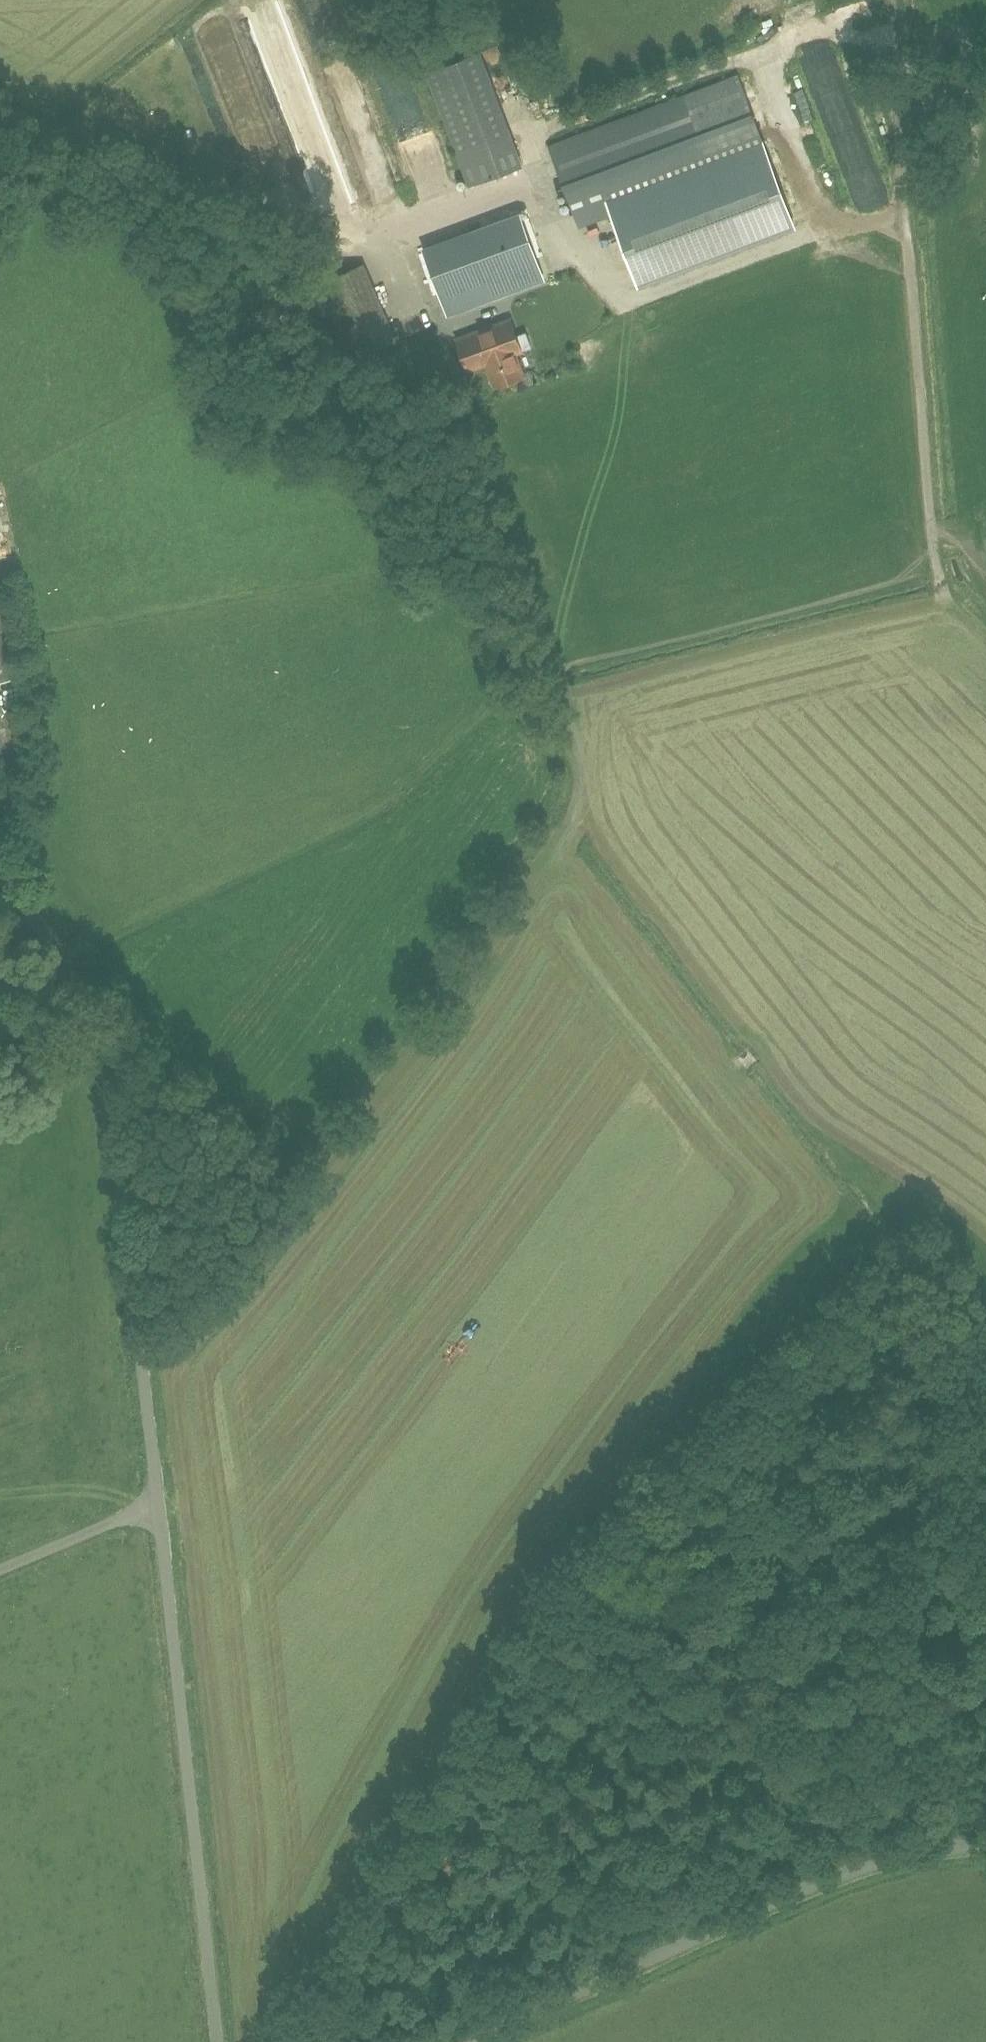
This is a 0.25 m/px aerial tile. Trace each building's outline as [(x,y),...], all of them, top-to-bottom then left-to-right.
[(522,166),(480,53),(426,73),(469,186),(522,166)] [(549,146),(579,226),(612,213),(638,283),(793,225),(738,77),(549,146)] [(514,270),(537,262),(520,216),(424,251),(447,315),(521,288),(514,270)] [(320,283),(352,359),(396,341),(363,265),(320,283)] [(522,350),(511,320),(457,340),(468,370),(488,363),(497,387),(523,377),(514,353),(522,350)] [(9,679),(0,640),(0,681),(9,679)]
